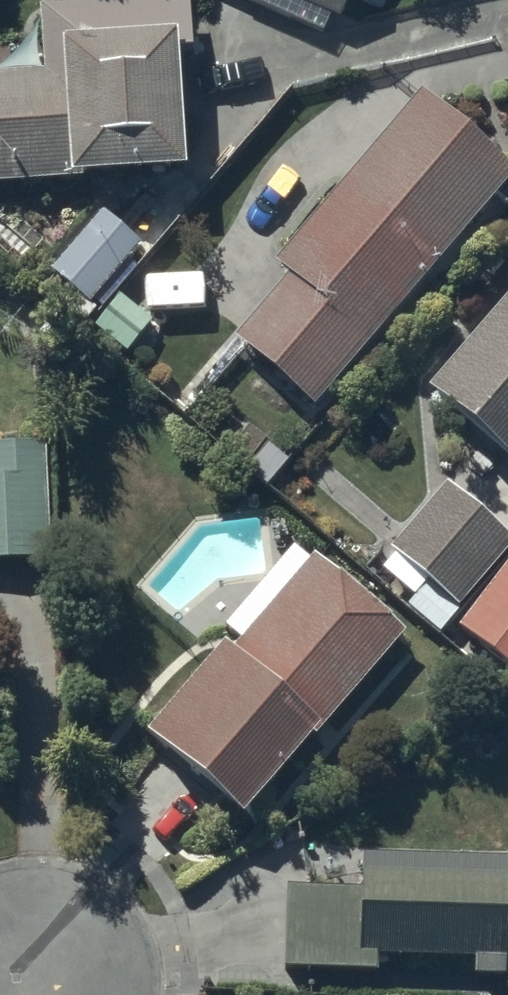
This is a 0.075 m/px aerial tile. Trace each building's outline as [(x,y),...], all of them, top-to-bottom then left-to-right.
[(45,64),(0,66),(0,174),(72,172),(72,184),(186,180),(182,52),(195,52),(193,0),(43,0),(45,64)] [(304,9),(306,2),(339,17),(346,0),(283,0),(304,9)] [(423,82),(277,249),(293,262),(238,326),(318,395),(507,177),(507,156),(423,82)] [(135,239),(95,206),(44,266),(83,300),(135,239)] [(426,380),(507,451),(507,286),(426,380)] [(152,317),(120,289),(89,325),(121,352),(152,317)] [(46,455),(0,457),(0,576),(49,575),(46,455)] [(444,482),(389,546),(394,550),(380,567),(411,593),(422,581),(455,609),(507,548),(507,536),(444,482)] [(241,817),(407,621),(292,524),(221,608),(241,625),(146,737),(241,817)] [(462,624),(507,657),(507,561),(462,624)] [(294,887),(293,964),(381,965),(381,949),(479,951),(478,971),(507,971),(507,852),(367,850),(367,888),(294,887)]
